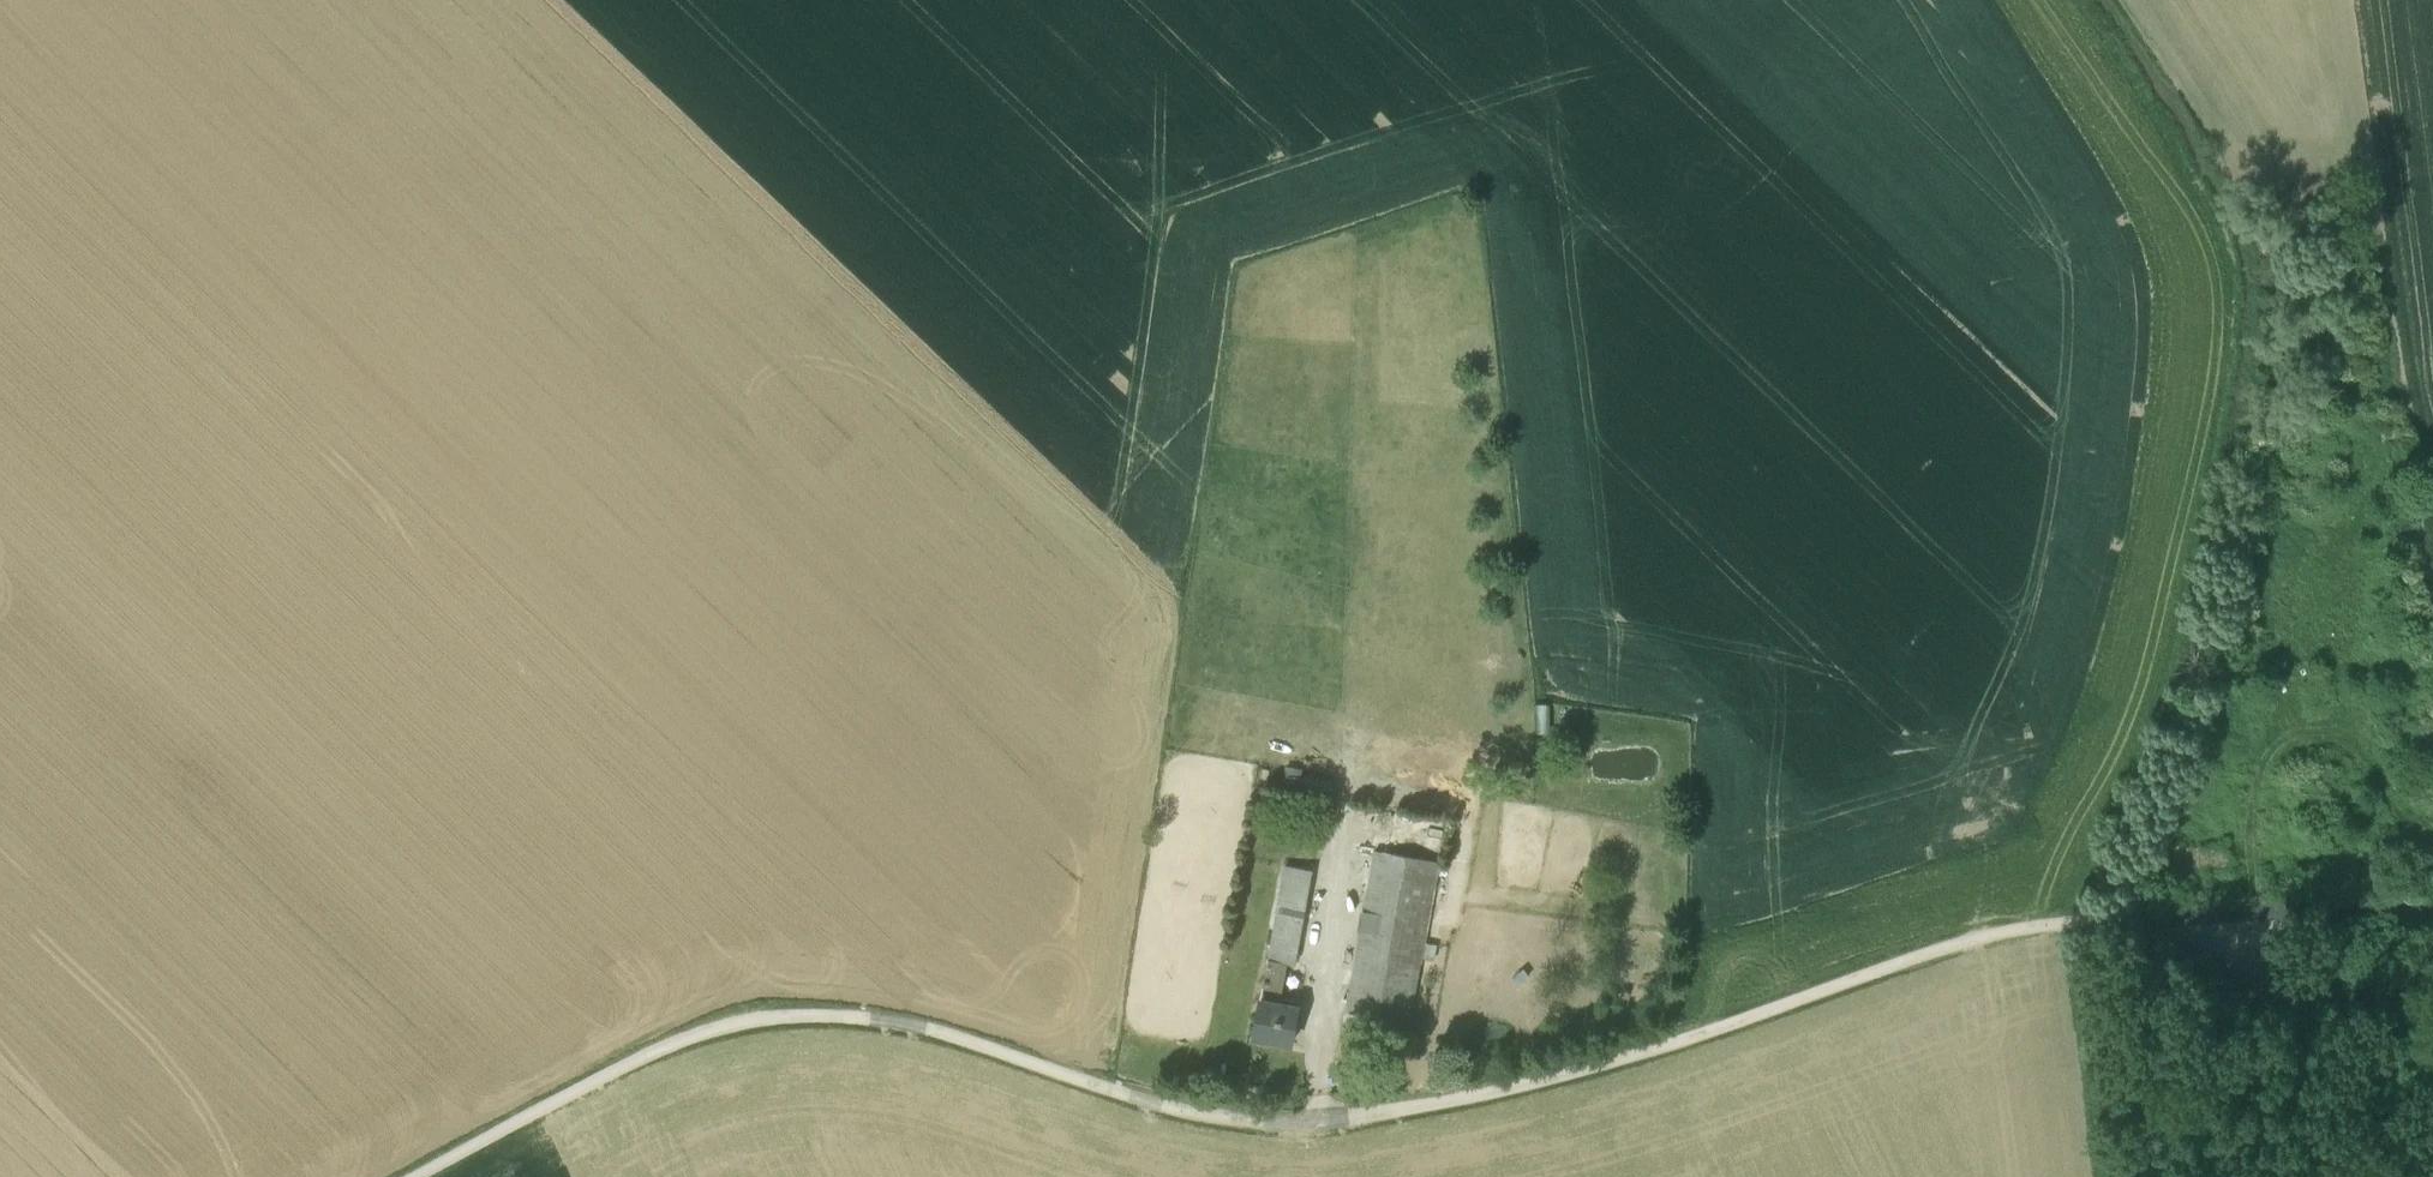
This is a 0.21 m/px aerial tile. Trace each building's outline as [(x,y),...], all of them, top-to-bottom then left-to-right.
[(1346,1011),(1409,1023),(1438,861),(1375,850),(1346,1011)] [(1261,999),(1253,1037),(1291,1044),(1298,1006),(1294,1005),(1295,999),(1281,997),(1288,963),(1295,964),(1312,869),(1286,864),(1261,999)]
